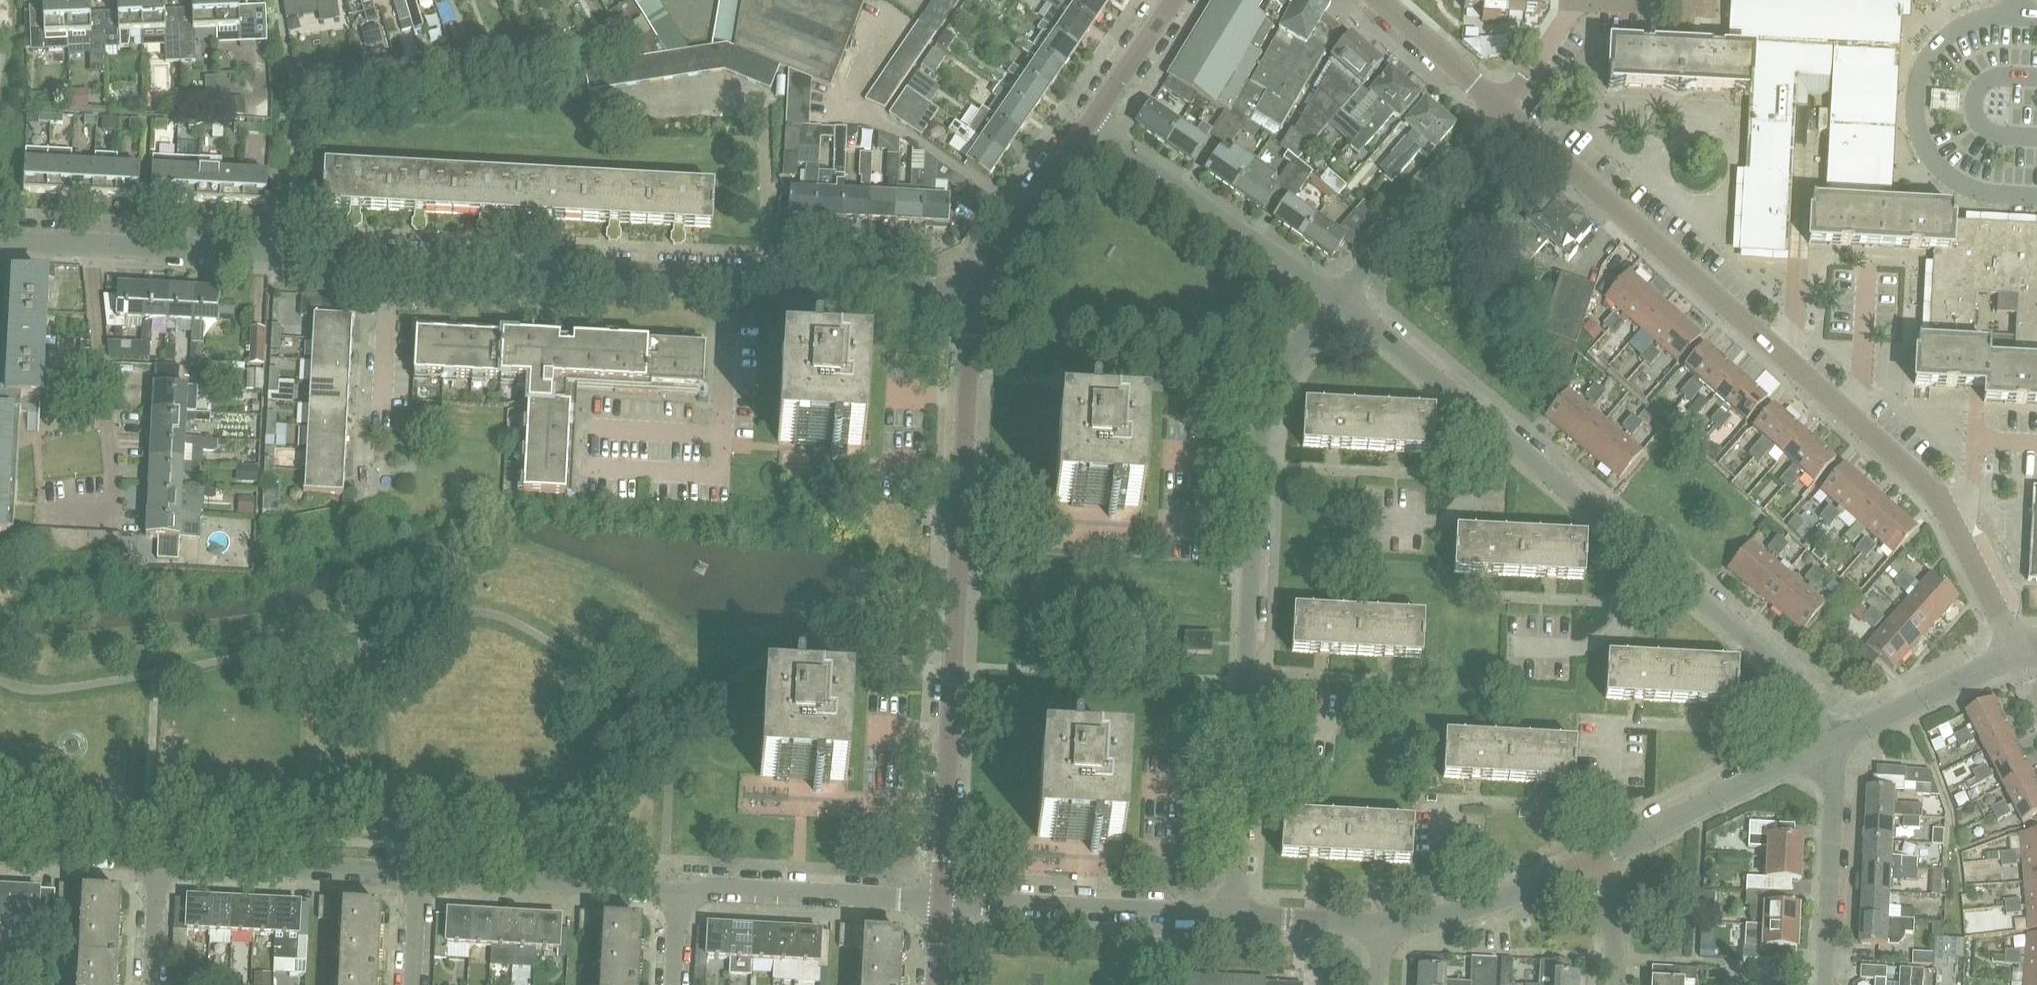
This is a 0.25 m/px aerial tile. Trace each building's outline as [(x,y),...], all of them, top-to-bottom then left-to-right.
[(69,34),(68,0),(44,0),(44,6),(31,7),(32,51),(69,49),(69,48),(69,34)] [(107,48),(106,31),(105,19),(92,20),(91,0),(68,0),(69,34),(69,48),(93,47),(93,48),(107,48)] [(107,48),(130,47),(132,32),(143,32),(142,0),(118,0),(119,19),(105,19),(106,31),(107,48)] [(143,32),(165,31),(167,62),(182,61),(181,45),(180,28),(166,29),(165,0),(142,0),(143,32)] [(180,28),(181,45),(182,61),(196,61),(195,30),(218,29),(216,0),(193,0),(194,28),(180,28)] [(241,17),(240,0),(216,0),(218,29),(240,28),(240,43),(255,42),(254,16),(241,17)] [(338,3),(338,0),(288,0),(285,0),(288,17),(293,16),(319,12),(321,21),(341,18),(338,3)] [(374,0),(362,0),(366,13),(376,10),(374,0)] [(412,18),(406,0),(400,0),(395,2),(403,31),(414,27),(412,18)] [(412,18),(422,15),(418,0),(406,0),(412,18)] [(645,22),(632,0),(631,0),(610,13),(623,35),(645,22)] [(656,0),(637,0),(643,9),(656,0)] [(659,0),(656,0),(643,9),(650,20),(666,10),(659,0)] [(734,0),(723,0),(721,10),(738,12),(740,1),(734,0)] [(813,79),(832,87),(867,0),(742,0),(734,48),(745,52),(756,56),(767,61),(781,66),(790,70),(813,79)] [(959,2),(956,0),(935,0),(934,1),(952,12),(959,2)] [(967,1),(978,9),(984,0),(968,0),(967,1)] [(1058,30),(1080,46),(1095,24),(1072,8),(1060,0),(1043,0),(1053,7),(1044,21),(1058,30)] [(1110,2),(1107,0),(1078,0),(1072,8),(1095,24),(1110,2)] [(1289,0),(1218,0),(1171,78),(1200,96),(1225,112),(1230,115),(1236,104),(1263,55),(1260,53),(1289,0)] [(1236,104),(1230,115),(1235,118),(1246,123),(1250,124),(1255,115),(1280,130),(1330,47),(1337,52),(1351,36),(1341,28),(1326,15),(1332,5),(1324,0),(1298,0),(1267,57),(1263,55),(1236,104)] [(1464,11),(1482,12),(1482,22),(1507,23),(1507,13),(1540,15),(1541,0),(1464,0),(1464,11)] [(1734,53),(1732,92),(1748,92),(1745,156),(1793,159),(1795,108),(1806,109),(1807,96),(1832,97),(1834,78),(1890,80),(1894,0),(1737,0),(1734,53)] [(934,1),(927,12),(945,23),(952,12),(934,1)] [(650,20),(657,31),(673,21),(666,10),(650,20)] [(719,21),(736,24),(738,12),(721,10),(719,21)] [(937,33),(945,23),(927,12),(920,22),(937,33)] [(680,32),(673,21),(657,31),(664,42),(680,32)] [(736,24),(719,21),(717,33),(735,35),(736,24)] [(1065,67),(1080,46),(1058,30),(1044,21),(1038,29),(1043,32),(1033,46),(1042,52),(1065,67)] [(645,22),(623,35),(635,56),(662,52),(645,22)] [(920,22),(914,30),(932,41),(937,33),(920,22)] [(926,49),(932,41),(914,30),(909,39),(926,49)] [(947,52),(956,39),(946,31),(937,45),(947,52)] [(690,49),(680,32),(664,42),(670,52),(690,49)] [(717,33),(715,46),(727,44),(733,47),(735,35),(717,33)] [(509,36),(482,46),(493,77),(521,66),(509,36)] [(1281,146),(1288,152),(1298,160),(1341,111),(1342,112),(1379,70),(1384,64),(1351,36),(1337,52),(1335,54),(1329,64),(1333,68),(1294,132),(1291,130),(1281,146)] [(1038,58),(1027,74),(1050,89),(1065,67),(1042,52),(1033,46),(1029,43),(1028,43),(1019,38),(1015,45),(1023,51),(1031,56),(1032,54),(1038,58)] [(921,58),(926,49),(909,39),(903,47),(921,58)] [(449,45),(423,53),(427,67),(433,88),(461,83),(455,63),(449,45)] [(725,70),(727,45),(709,48),(713,72),(725,70)] [(736,75),(745,52),(734,48),(727,45),(725,70),(736,75)] [(1672,88),(1673,50),(1611,46),(1609,85),(1624,85),(1672,88)] [(897,55),(915,66),(921,58),(903,47),(897,55)] [(700,74),(713,72),(709,48),(696,50),(700,74)] [(700,74),(696,50),(684,52),(688,76),(700,74)] [(945,58),(933,50),(922,66),(934,74),(945,58)] [(1720,91),(1732,92),(1734,53),(1673,50),(1672,88),(1720,91)] [(675,78),(688,76),(684,52),(672,53),(675,78)] [(747,79),(756,56),(745,52),(736,75),(747,79)] [(672,53),(659,55),(663,80),(675,78),(672,53)] [(651,82),(663,80),(659,55),(647,57),(651,82)] [(909,74),(915,66),(897,55),(892,63),(909,74)] [(767,61),(756,56),(747,79),(758,84),(767,61)] [(651,82),(647,57),(635,59),(638,84),(651,82)] [(1050,89),(1027,74),(1014,64),(1004,57),(1000,63),(1010,70),(1008,72),(1016,77),(1017,75),(1024,80),(1012,96),(999,86),(998,86),(1035,111),(1050,89)] [(427,67),(424,58),(395,66),(401,85),(404,92),(433,88),(427,67)] [(365,67),(372,94),(401,85),(395,66),(393,59),(365,67)] [(626,86),(638,84),(635,59),(622,61),(626,86)] [(614,87),(626,86),(622,61),(610,63),(614,87)] [(767,61),(758,84),(772,89),(781,66),(767,61)] [(601,89),(614,87),(610,63),(597,65),(601,89)] [(904,83),(909,74),(892,63),(886,72),(904,83)] [(601,89),(597,65),(585,67),(589,91),(601,89)] [(790,70),(789,89),(813,90),(813,79),(790,70)] [(1386,77),(1379,70),(1342,112),(1363,131),(1351,146),(1352,146),(1373,122),(1407,84),(1391,71),(1386,77)] [(886,72),(880,80),(898,91),(904,83),(886,72)] [(908,88),(918,95),(929,80),(918,73),(908,88)] [(1200,96),(1171,78),(1164,87),(1193,106),(1200,96)] [(1834,78),(1832,97),(1831,118),(1887,121),(1890,80),(1834,78)] [(892,99),(898,91),(880,80),(875,88),(892,99)] [(1407,84),(1373,122),(1352,146),(1359,153),(1394,114),(1401,120),(1421,97),(1407,84)] [(1020,133),(1035,111),(998,86),(993,94),(1001,99),(1002,97),(1008,102),(997,118),(984,108),(983,108),(1020,133)] [(886,108),(892,99),(875,88),(866,100),(886,108)] [(908,88),(902,97),(890,115),(900,122),(918,95),(908,88)] [(789,89),(788,102),(812,102),(813,90),(789,89)] [(88,90),(71,90),(72,110),(88,109),(88,90)] [(39,95),(29,95),(29,106),(39,106),(39,95)] [(911,129),(917,120),(929,103),(918,95),(900,122),(911,129)] [(245,98),(229,98),(229,115),(246,115),(245,98)] [(182,114),(182,102),(175,102),(170,107),(170,115),(182,114)] [(788,102),(787,114),(812,115),(812,102),(788,102)] [(1388,175),(1441,115),(1427,102),(1407,125),(1414,131),(1400,146),(1380,168),(1388,175)] [(911,129),(922,137),(940,110),(929,103),(917,120),(911,129)] [(1167,116),(1151,105),(1138,125),(1166,145),(1180,125),(1177,123),(1172,120),(1167,116)] [(983,108),(968,130),(1004,155),(1020,133),(983,108)] [(1830,111),(1819,111),(1818,130),(1829,131),(1830,111)] [(1194,135),(1180,125),(1166,145),(1194,164),(1208,145),(1204,142),(1210,134),(1219,141),(1233,121),(1235,118),(1230,115),(1225,112),(1213,130),(1202,123),(1194,135)] [(787,125),(802,126),(811,127),(812,115),(787,114),(787,125)] [(39,123),(52,124),(52,116),(39,115),(39,123)] [(1441,115),(1388,175),(1386,178),(1392,183),(1414,159),(1421,152),(1427,158),(1434,149),(1436,151),(1456,128),(1441,115)] [(52,116),(52,124),(63,124),(64,116),(52,116)] [(98,118),(85,117),(85,125),(97,126),(98,118)] [(118,118),(103,117),(102,131),(117,132),(118,118)] [(1235,118),(1233,121),(1219,141),(1229,148),(1246,123),(1235,118)] [(1887,121),(1831,118),(1829,143),(1886,146),(1887,131),(1887,121)] [(130,120),(130,128),(142,128),(142,120),(130,120)] [(156,121),(156,129),(168,129),(168,121),(156,121)] [(202,131),(202,123),(189,122),(189,131),(202,131)] [(989,177),(1004,155),(968,130),(957,122),(950,132),(976,150),(967,162),(989,177)] [(202,123),(202,131),(213,132),(213,124),(202,123)] [(247,134),(247,126),(235,125),(235,133),(247,134)] [(822,127),(811,127),(802,126),(787,125),(784,177),(798,177),(798,165),(808,166),(820,166),(820,156),(821,138),(822,127)] [(247,126),(247,134),(259,134),(259,126),(247,126)] [(835,128),(822,127),(821,138),(835,138),(835,128)] [(858,135),(858,129),(847,128),(846,139),(850,139),(858,135)] [(890,194),(871,193),(870,220),(896,221),(898,186),(900,155),(899,155),(900,141),(878,133),(877,150),(888,150),(887,177),(889,178),(888,186),(890,186),(890,194)] [(1886,146),(1829,143),(1828,174),(1884,177),(1886,146)] [(25,192),(48,193),(49,163),(50,151),(27,149),(25,192)] [(1235,192),(1255,163),(1235,149),(1228,159),(1219,153),(1206,172),(1235,192)] [(50,151),(49,163),(48,193),(70,194),(72,164),(73,152),(50,151)] [(837,191),(819,190),(817,218),(843,219),(845,192),(847,152),(836,151),(834,175),(836,175),(835,183),(838,183),(837,191)] [(845,192),(843,219),(870,220),(871,193),(873,153),(862,152),(861,177),(863,177),(863,185),(865,185),(864,193),(845,192)] [(923,222),(935,223),(935,228),(948,228),(948,223),(950,224),(951,197),(937,196),(939,162),(926,153),(925,172),(923,222)] [(96,154),(95,165),(93,196),(116,197),(118,166),(118,155),(96,154)] [(175,200),(177,169),(177,157),(154,156),(154,168),(153,168),(151,199),(175,200)] [(1788,256),(1788,243),(1789,222),(1790,203),(1793,159),(1745,156),(1740,253),(1788,256)] [(198,201),(199,171),(200,159),(177,157),(177,169),(175,200),(198,201)] [(1263,165),(1261,168),(1255,163),(1235,192),(1261,210),(1273,193),(1278,196),(1297,168),(1290,163),(1278,179),(1273,176),(1274,173),(1263,165)] [(72,164),(70,194),(93,196),(95,165),(72,164)] [(118,166),(116,197),(139,198),(141,168),(118,166)] [(387,169),(355,167),(325,166),(323,207),(351,208),(350,214),(348,216),(348,224),(350,226),(361,226),(363,225),(363,217),(361,215),(362,209),(385,210),(387,169)] [(813,217),(817,218),(819,190),(820,166),(808,166),(806,190),(791,189),(790,216),(791,216),(791,221),(804,222),(805,217),(813,217)] [(1316,220),(1313,217),(1315,214),(1306,208),(1304,211),(1290,202),(1295,194),(1296,195),(1309,176),(1297,168),(1278,196),(1282,199),(1270,216),(1275,220),(1303,239),(1316,220)] [(426,212),(450,213),(453,173),(387,169),(385,210),(416,212),(415,218),(413,220),(412,227),(414,229),(426,230),(428,228),(428,221),(426,218),(426,212)] [(199,171),(198,201),(220,202),(222,172),(199,171)] [(896,221),(923,222),(925,172),(913,171),(912,186),(898,186),(896,221)] [(220,202),(243,203),(245,173),(222,172),(220,202)] [(981,218),(994,200),(954,172),(947,181),(963,192),(957,200),(981,218)] [(268,174),(245,173),(243,203),(266,204),(268,174)] [(491,216),(516,217),(518,176),(453,173),(450,213),(480,215),(480,221),(478,223),(477,231),(479,233),(490,233),(492,232),(493,224),(491,222),(491,216)] [(1826,205),(1866,207),(1883,208),(1884,177),(1828,174),(1826,205)] [(556,219),(581,220),(583,180),(518,176),(516,217),(545,219),(545,225),(542,227),(542,234),(544,236),(555,237),(557,235),(557,227),(555,225),(556,219)] [(648,183),(583,180),(581,220),(610,222),(609,228),(607,230),(607,238),(609,240),(620,240),(622,238),(622,231),(620,229),(620,223),(646,224),(648,183)] [(673,243),(685,244),(687,242),(687,234),(685,232),(685,226),(712,227),(715,187),(648,183),(646,224),(674,225),(674,232),(672,233),(671,241),(673,243)] [(1509,283),(1545,242),(1571,213),(1538,184),(1519,204),(1518,203),(1495,264),(1494,270),(1509,283)] [(1356,211),(1374,226),(1382,216),(1365,202),(1356,211)] [(1866,207),(1826,205),(1812,205),(1810,244),(1881,248),(1883,208),(1866,207)] [(1883,208),(1881,248),(1895,249),(1933,250),(1951,251),(1952,222),(1953,211),(1897,209),(1883,208)] [(1575,251),(1574,250),(1591,231),(1584,225),(1571,213),(1545,242),(1566,262),(1575,251)] [(1337,233),(1316,220),(1303,239),(1332,259),(1344,241),(1355,248),(1363,238),(1343,224),(1337,233)] [(1951,251),(1978,253),(1976,280),(1975,294),(1997,295),(1999,241),(1993,241),(1994,225),(1952,222),(1951,251)] [(2020,254),(2036,255),(2036,229),(2036,227),(1994,225),(1993,241),(1999,241),(1997,295),(1996,314),(2016,315),(2018,281),(2020,254)] [(2036,282),(2036,229),(2036,255),(2020,254),(2018,281),(2036,282)] [(1978,253),(1951,251),(1933,250),(1931,278),(1976,280),(1978,253)] [(48,277),(55,278),(56,266),(30,265),(30,277),(13,276),(7,397),(0,397),(0,537),(8,537),(14,414),(20,414),(21,398),(35,399),(41,399),(48,277)] [(1605,298),(1623,314),(1647,287),(1629,271),(1605,298)] [(1565,377),(1596,287),(1562,275),(1555,295),(1534,288),(1528,328),(1537,332),(1533,352),(1565,377)] [(1975,294),(1976,280),(1931,278),(1930,306),(1975,309),(1975,294)] [(2016,322),(2036,323),(2036,282),(2018,281),(2016,315),(2016,322)] [(142,344),(145,286),(120,285),(119,296),(105,295),(108,328),(118,328),(118,327),(142,329),(141,344),(142,344)] [(170,288),(145,286),(142,344),(151,344),(153,321),(168,322),(170,288)] [(1623,314),(1641,330),(1665,303),(1647,287),(1623,314)] [(194,289),(170,288),(168,322),(168,329),(176,330),(176,322),(193,323),(194,289)] [(203,344),(205,324),(217,324),(219,290),(194,289),(193,323),(192,343),(203,344)] [(335,297),(302,295),(301,317),(314,317),(313,339),(352,341),(353,320),(355,320),(355,319),(334,318),(335,297)] [(1641,330),(1659,346),(1683,319),(1665,303),(1641,330)] [(1930,306),(1928,333),(1928,334),(1973,336),(1975,309),(1930,306)] [(1614,313),(1604,324),(1609,329),(1619,319),(1614,313)] [(1625,324),(1619,319),(1609,329),(1615,334),(1625,324)] [(1702,335),(1683,319),(1659,346),(1678,362),(1702,335)] [(1591,321),(1583,329),(1595,340),(1602,331),(1591,321)] [(2036,338),(2036,323),(2016,322),(2015,337),(2036,338)] [(282,325),(273,325),(272,337),(281,337),(282,325)] [(250,333),(248,364),(262,365),(264,334),(250,333)] [(524,493),(566,496),(571,407),(551,406),(552,394),(559,395),(560,383),(616,386),(615,392),(703,397),(706,348),(417,333),(414,376),(530,382),(524,493)] [(1973,336),(1928,334),(1928,346),(1973,348),(1973,336)] [(2015,337),(1988,335),(1987,349),(1986,364),(2036,367),(2036,338),(2015,337)] [(281,349),(281,337),(272,337),(271,349),(281,349)] [(352,341),(313,339),(312,361),(351,363),(352,341)] [(176,345),(166,344),(165,360),(176,361),(176,345)] [(1684,368),(1694,377),(1672,402),(1678,407),(1721,359),(1705,345),(1684,368)] [(1985,388),(1986,364),(1987,349),(1973,348),(1928,346),(1916,345),(1914,384),(1985,388)] [(1650,346),(1640,357),(1645,361),(1655,351),(1650,346)] [(1655,351),(1645,361),(1650,366),(1660,355),(1655,351)] [(783,355),(778,441),(866,446),(870,359),(783,355)] [(1705,387),(1715,396),(1736,372),(1721,359),(1678,407),(1683,412),(1705,387)] [(312,361),(311,383),(350,385),(351,363),(312,361)] [(1985,388),(1984,402),(1986,402),(1986,401),(2015,403),(2015,404),(2026,404),(2026,403),(2036,404),(2036,367),(1986,364),(1985,388)] [(157,365),(154,411),(187,413),(188,398),(196,398),(196,387),(179,386),(180,366),(157,365)] [(270,369),(270,381),(278,381),(279,369),(270,369)] [(247,389),(263,390),(264,370),(248,370),(247,389)] [(1730,409),(1751,386),(1736,372),(1715,396),(1730,409)] [(270,381),(269,393),(278,393),(278,381),(270,381)] [(350,385),(311,383),(310,405),(349,407),(350,385)] [(1597,384),(1592,389),(1602,398),(1607,392),(1597,384)] [(1767,400),(1751,386),(1730,409),(1746,423),(1767,400)] [(1565,433),(1588,405),(1570,389),(1546,417),(1565,433)] [(1597,404),(1602,398),(1592,389),(1587,395),(1597,404)] [(310,405),(309,427),(347,429),(349,407),(310,405)] [(1565,433),(1584,448),(1607,421),(1588,405),(1565,433)] [(1749,454),(1754,459),(1789,419),(1773,405),(1752,429),(1763,438),(1749,454)] [(1367,450),(1369,409),(1305,406),(1303,447),(1367,450)] [(1435,412),(1369,409),(1367,450),(1433,453),(1435,412)] [(1726,414),(1721,409),(1711,420),(1716,424),(1726,414)] [(211,413),(187,413),(154,411),(153,436),(186,438),(187,421),(210,422),(211,413)] [(268,413),(267,425),(277,425),(277,413),(268,413)] [(1629,420),(1639,429),(1644,423),(1633,414),(1629,420)] [(1731,418),(1726,414),(1716,424),(1721,429),(1731,418)] [(1057,483),(1056,502),(1143,507),(1147,420),(1061,415),(1057,483)] [(1774,448),(1783,456),(1804,433),(1789,419),(1754,459),(1759,463),(1774,448)] [(1634,435),(1639,429),(1629,420),(1624,426),(1634,435)] [(1607,421),(1584,448),(1602,464),(1625,436),(1607,421)] [(277,425),(267,425),(267,436),(276,437),(277,425)] [(346,451),(347,429),(309,427),(307,449),(346,451)] [(1799,470),(1819,446),(1804,433),(1783,456),(1799,470)] [(152,461),(185,463),(201,464),(201,463),(203,463),(204,451),(217,452),(218,440),(186,438),(153,436),(152,461)] [(1625,436),(1602,464),(1621,480),(1644,452),(1625,436)] [(1835,460),(1819,446),(1799,470),(1815,484),(1835,460)] [(307,449),(306,471),(345,473),(346,451),(307,449)] [(266,457),(265,469),(274,469),(275,457),(266,457)] [(201,464),(185,463),(152,461),(151,486),(184,487),(184,471),(201,472),(201,464)] [(1821,490),(1839,506),(1863,479),(1845,463),(1821,490)] [(236,481),(258,483),(259,466),(238,464),(236,481)] [(274,481),(274,469),(265,469),(265,481),(274,481)] [(1795,474),(1789,470),(1779,481),(1785,486),(1795,474)] [(344,495),(345,473),(306,471),(305,493),(344,495)] [(1800,479),(1795,474),(1785,486),(1790,490),(1800,479)] [(1857,522),(1881,495),(1863,479),(1839,506),(1857,522)] [(1039,501),(1056,502),(1057,483),(1040,482),(1038,482),(1037,482),(1035,483),(1034,484),(1033,485),(1032,486),(1031,487),(1030,489),(1030,491),(1030,492),(1030,494),(1031,495),(1031,497),(1032,498),(1034,499),(1035,500),(1036,500),(1039,501)] [(151,486),(149,511),(182,513),(183,497),(191,497),(191,488),(184,487),(151,486)] [(280,487),(264,487),(263,511),(279,512),(280,487)] [(2036,490),(2036,488),(2033,488),(2033,491),(2035,491),(2034,509),(2032,509),(2031,513),(2034,513),(2031,578),(2028,578),(2028,581),(2031,581),(2032,579),(2036,579),(2036,491),(2036,490)] [(1857,522),(1875,538),(1899,511),(1881,495),(1857,522)] [(254,515),(256,499),(239,497),(238,514),(254,515)] [(1825,522),(1835,510),(1830,506),(1820,517),(1825,522)] [(1840,515),(1835,510),(1825,522),(1830,526),(1840,515)] [(201,514),(182,513),(149,511),(148,536),(159,537),(158,558),(180,559),(182,523),(201,524),(201,514)] [(1894,554),(1917,527),(1899,511),(1875,538),(1894,554)] [(56,530),(45,530),(44,554),(55,555),(56,530)] [(55,555),(66,556),(67,531),(56,530),(55,555)] [(78,531),(67,531),(66,556),(77,556),(78,531)] [(1455,574),(1520,577),(1522,535),(1457,531),(1455,574)] [(111,533),(100,532),(99,557),(110,558),(111,533)] [(123,534),(111,533),(110,558),(121,558),(123,534)] [(1587,538),(1522,535),(1520,577),(1585,580),(1587,538)] [(1774,543),(1784,552),(1789,547),(1779,538),(1774,543)] [(1861,554),(1871,542),(1866,538),(1856,549),(1861,554)] [(138,540),(122,539),(121,558),(121,564),(121,566),(136,567),(137,565),(138,540)] [(1876,547),(1871,542),(1861,554),(1866,559),(1876,547)] [(1747,586),(1770,558),(1751,543),(1728,570),(1747,586)] [(1784,552),(1774,543),(1769,549),(1779,558),(1784,552)] [(1817,548),(1812,554),(1821,562),(1826,556),(1817,548)] [(1789,574),(1770,558),(1747,586),(1765,602),(1789,574)] [(1810,575),(1821,583),(1826,578),(1815,569),(1810,575)] [(1904,572),(1899,577),(1911,588),(1915,582),(1904,572)] [(1915,591),(1942,615),(1958,597),(1932,573),(1915,591)] [(1765,602),(1784,617),(1807,589),(1789,574),(1765,602)] [(1816,589),(1821,583),(1810,575),(1805,580),(1816,589)] [(1899,577),(1895,582),(1906,593),(1911,588),(1899,577)] [(1807,589),(1784,617),(1803,633),(1826,605),(1807,589)] [(1899,609),(1926,633),(1942,615),(1915,591),(1899,609)] [(1872,607),(1867,613),(1879,623),(1884,618),(1872,607)] [(1899,609),(1883,627),(1910,651),(1926,633),(1899,609)] [(1292,653),(1358,656),(1360,614),(1294,611),(1292,653)] [(1879,623),(1867,613),(1863,618),(1874,628),(1879,623)] [(1360,614),(1358,656),(1423,659),(1425,618),(1360,614)] [(1894,669),(1910,651),(1883,627),(1867,646),(1894,669)] [(1214,635),(1185,634),(1184,654),(1213,655),(1214,635)] [(1606,699),(1670,703),(1673,662),(1608,658),(1606,699)] [(1673,662),(1670,703),(1736,706),(1738,665),(1673,662)] [(762,777),(848,781),(852,694),(766,689),(762,777)] [(2005,718),(1995,699),(1968,714),(1977,733),(2005,718)] [(1977,733),(1986,751),(2014,736),(2005,718),(1977,733)] [(1958,742),(1972,735),(1969,729),(1955,736),(1958,742)] [(1975,742),(1972,735),(1958,742),(1962,749),(1975,742)] [(1996,769),(2024,755),(2014,736),(1986,751),(1996,769)] [(1444,779),(1508,782),(1510,740),(1446,737),(1444,779)] [(1510,740),(1508,782),(1574,785),(1576,743),(1510,740)] [(1043,750),(1038,837),(1126,841),(1130,755),(1043,750)] [(2033,773),(2024,755),(1996,769),(2005,787),(2033,773)] [(1973,772),(1977,779),(1990,772),(1987,765),(1973,772)] [(1916,784),(1915,795),(1940,795),(1931,771),(1906,769),(1905,784),(1916,784)] [(1990,772),(1977,779),(1980,785),(1994,778),(1990,772)] [(2005,787),(2014,805),(2036,794),(2036,781),(2033,773),(2005,787)] [(1897,779),(1876,778),(1876,790),(1869,790),(1867,817),(1895,819),(1904,819),(1922,821),(1923,807),(1899,806),(1900,794),(1896,793),(1896,791),(1897,779)] [(2014,805),(2024,824),(2036,817),(2036,794),(2014,805)] [(2009,808),(2006,801),(1992,808),(1995,815),(2009,808)] [(1995,815),(1999,821),(2012,814),(2009,808),(1995,815)] [(1282,858),(1347,861),(1349,820),(1284,816),(1282,858)] [(1894,844),(1895,819),(1867,817),(1866,842),(1894,844)] [(1922,830),(1922,821),(1904,819),(1904,829),(1922,830)] [(1414,823),(1349,820),(1347,861),(1412,864),(1414,823)] [(1767,846),(1767,859),(1801,860),(1802,839),(1776,838),(1776,825),(1749,823),(1748,845),(1767,846)] [(1935,829),(1934,844),(1944,845),(1945,830),(1935,829)] [(2022,834),(2024,859),(2036,857),(2036,833),(2022,834)] [(1893,859),(1894,844),(1866,842),(1865,868),(1918,871),(1918,860),(1893,859)] [(1998,852),(1985,854),(1986,862),(1999,860),(1998,852)] [(2002,853),(2002,860),(2018,859),(2017,852),(2002,853)] [(2036,881),(2036,857),(2024,859),(2026,882),(2036,881)] [(1746,892),(1773,893),(1774,880),(1800,881),(1801,860),(1767,859),(1766,879),(1747,878),(1746,892)] [(1917,881),(1918,871),(1865,868),(1864,893),(1891,895),(1892,882),(1903,882),(1903,880),(1917,881)] [(2036,906),(2036,881),(2026,882),(2027,895),(2028,906),(2036,906)] [(60,907),(72,907),(73,885),(61,885),(60,907)] [(85,886),(73,885),(72,907),(84,908),(84,894),(85,886)] [(0,889),(0,921),(17,922),(18,890),(0,889)] [(57,893),(41,892),(18,890),(17,922),(39,923),(38,933),(54,934),(57,893)] [(1754,927),(1763,927),(1798,929),(1799,908),(1773,907),(1773,893),(1746,892),(1745,905),(1749,906),(1749,914),(1751,920),(1754,927)] [(1890,921),(1891,895),(1864,893),(1863,920),(1890,921)] [(84,894),(84,908),(81,960),(120,962),(124,896),(84,894)] [(332,920),(333,898),(321,898),(320,920),(332,920)] [(345,899),(333,898),(332,920),(344,921),(344,907),(345,899)] [(189,899),(189,902),(177,901),(176,931),(211,933),(213,900),(189,899)] [(233,934),(235,901),(213,900),(211,933),(233,934)] [(2006,901),(2006,908),(2022,907),(2021,900),(2006,901)] [(257,902),(235,901),(233,934),(256,935),(257,902)] [(277,936),(279,904),(257,902),(256,935),(277,936)] [(301,905),(279,904),(277,936),(278,936),(277,961),(298,962),(300,932),(301,905)] [(299,937),(298,962),(307,962),(310,908),(310,905),(301,905),(300,932),(299,937)] [(2036,930),(2036,906),(2028,906),(2030,931),(2036,930)] [(344,921),(341,973),(379,975),(383,909),(344,907),(344,921)] [(1900,908),(1900,922),(1915,923),(1916,909),(1900,908)] [(580,933),(592,934),(593,912),(581,911),(580,933)] [(471,946),(473,913),(451,912),(450,915),(438,915),(436,958),(448,959),(449,945),(471,946)] [(604,934),(605,920),(605,912),(593,912),(592,934),(604,934)] [(494,947),(495,914),(473,913),(471,946),(494,947)] [(518,915),(495,914),(494,947),(516,949),(518,915)] [(516,949),(538,950),(540,917),(518,915),(516,949)] [(562,918),(540,917),(538,950),(561,951),(562,918)] [(604,934),(601,984),(640,984),(643,922),(605,920),(604,934)] [(1915,923),(1900,922),(1890,921),(1863,920),(1861,946),(1889,947),(1890,934),(1915,935),(1915,923)] [(841,947),(853,948),(854,926),(842,925),(841,947)] [(866,927),(854,926),(853,948),(865,949),(866,934),(866,927)] [(732,960),(734,928),(711,927),(711,930),(699,930),(696,984),(708,984),(709,959),(718,959),(732,960)] [(1797,950),(1798,929),(1763,927),(1763,937),(1753,937),(1752,947),(1743,946),(1743,960),(1770,962),(1771,948),(1797,950)] [(755,961),(756,929),(734,928),(732,960),(731,976),(754,977),(755,961)] [(755,961),(774,962),(777,962),(778,931),(756,929),(755,961)] [(799,963),(801,932),(778,931),(777,962),(799,963)] [(823,933),(801,932),(799,963),(816,964),(816,971),(831,972),(833,933),(823,933)] [(865,949),(863,984),(902,984),(904,936),(866,934),(865,949)] [(2029,935),(2028,946),(2025,959),(2036,960),(2036,935),(2029,935)] [(1936,953),(1935,966),(1948,966),(1949,958),(1950,938),(1945,938),(1936,938),(1936,953)] [(1713,947),(1701,946),(1700,957),(1714,958),(1715,947),(1713,947)] [(2006,950),(2006,957),(2021,959),(2022,952),(2019,951),(2012,951),(2006,950)] [(1915,952),(1914,965),(1934,966),(1935,966),(1936,953),(1915,952)] [(2006,957),(2005,964),(2018,965),(2019,965),(2021,965),(2021,959),(2006,957)] [(1496,960),(1471,959),(1470,983),(1470,984),(1495,984),(1496,960)] [(2036,984),(2036,960),(2025,959),(2023,983),(2036,984)] [(81,960),(79,984),(119,984),(120,962),(81,960)] [(1502,960),(1501,973),(1501,984),(1512,984),(1513,973),(1514,961),(1502,960)] [(1569,964),(1548,963),(1547,975),(1551,975),(1551,984),(1578,984),(1578,976),(1568,976),(1569,964)] [(0,965),(0,980),(11,981),(12,966),(0,965)] [(1887,973),(1888,968),(1862,966),(1861,979),(1877,979),(1876,984),(1887,984),(1887,973)] [(1696,970),(1652,967),(1651,984),(1695,984),(1696,970)] [(1913,969),(1901,968),(1900,984),(1912,984),(1913,969)] [(1417,984),(1470,984),(1470,983),(1444,982),(1445,970),(1429,969),(1418,969),(1417,983),(1417,984)] [(1925,969),(1913,969),(1912,984),(1924,984),(1925,969)] [(379,975),(341,973),(340,984),(379,984),(379,975)] [(228,975),(215,975),(215,984),(228,984),(228,975)] [(255,977),(255,984),(271,984),(272,978),(255,977)] [(1186,984),(1301,984),(1266,983),(1266,981),(1187,977),(1186,984)]
